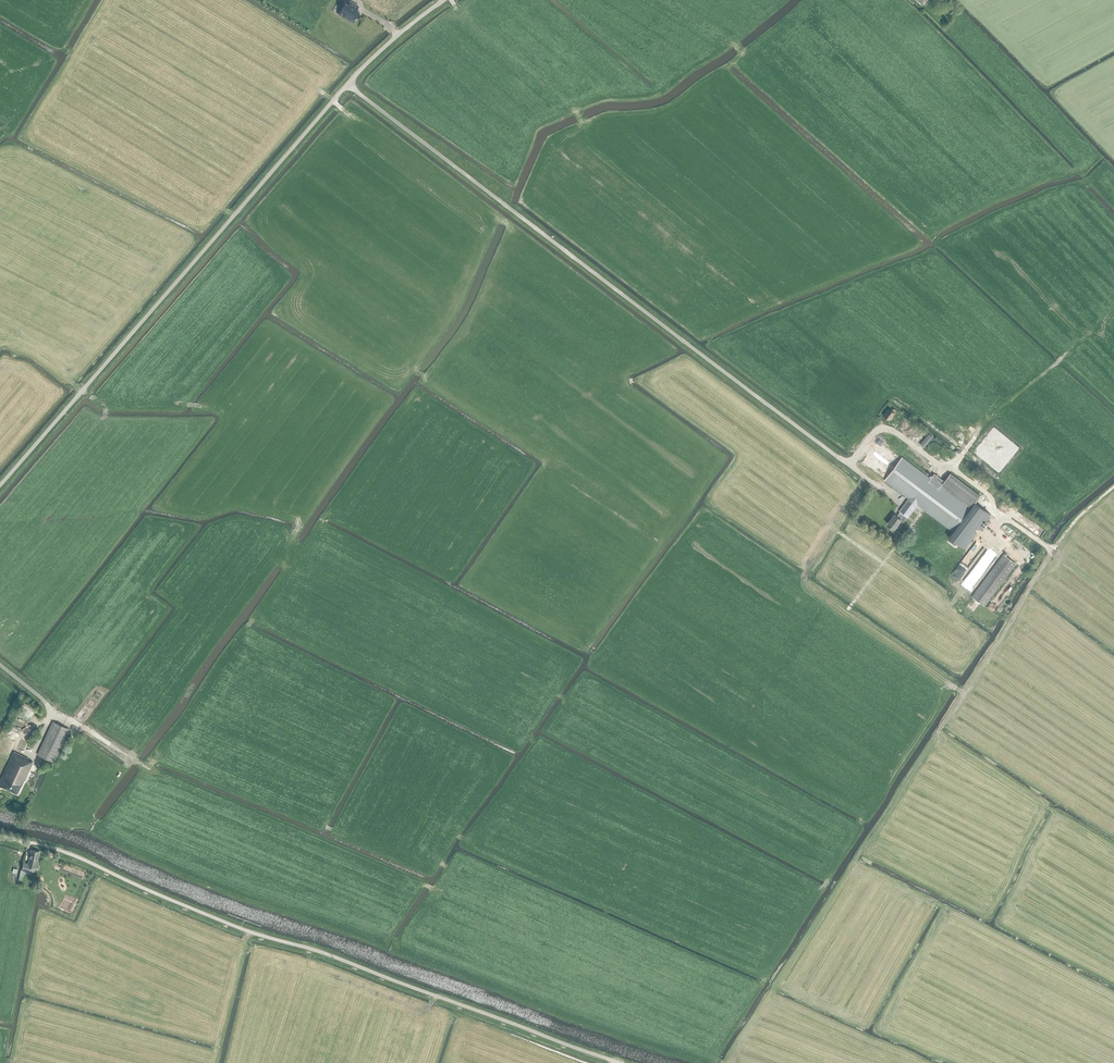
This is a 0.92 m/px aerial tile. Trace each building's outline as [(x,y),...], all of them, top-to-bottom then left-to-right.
[(356,9),(358,6),(350,1),(348,5),(345,3),(339,14),(352,22),(359,11),(356,9)] [(892,410),(888,408),(883,415),(889,420),(895,413),(894,412),(896,410),(893,408),(892,410)] [(936,443),(935,442),(934,442),(932,442),(931,443),(930,443),(929,444),(928,445),(927,446),(927,447),(927,448),(927,449),(927,450),(927,452),(928,452),(929,453),(930,454),(930,455),(932,455),(933,455),(934,455),(935,455),(936,455),(937,454),(938,454),(938,453),(939,452),(940,451),(940,450),(940,449),(940,448),(939,447),(939,446),(938,445),(938,444),(937,443),(936,443)] [(952,451),(951,450),(950,449),(949,448),(948,448),(947,448),(946,448),(944,448),(943,449),(942,449),(942,450),(941,451),(940,452),(940,453),(940,455),(940,456),(940,457),(941,458),(942,459),(943,460),(945,461),(946,461),(947,461),(948,461),(949,460),(950,460),(951,459),(952,458),(952,457),(953,456),(953,455),(953,454),(953,453),(952,452),(952,451)] [(900,519),(904,514),(908,517),(917,504),(953,531),(948,537),(964,549),(976,534),(974,532),(976,529),(978,530),(990,514),(975,503),(980,495),(950,473),(944,481),(934,474),(930,479),(902,458),(902,457),(885,480),(909,498),(899,510),(900,511),(896,516),(894,514),(887,524),(894,529),(901,519),(900,519)] [(961,471),(974,479),(977,473),(964,466),(961,471)] [(1016,564),(1004,554),(972,597),(985,606),(1016,564)] [(953,572),(961,578),(964,573),(957,568),(953,572)] [(29,719),(35,709),(24,702),(17,712),(29,719)] [(69,728),(53,720),(37,754),(53,762),(69,728)] [(13,751),(0,779),(0,786),(16,794),(20,786),(21,786),(32,762),(27,759),(27,758),(13,751)] [(39,868),(37,863),(39,852),(31,850),(28,864),(24,863),(22,870),(33,872),(39,868)]
